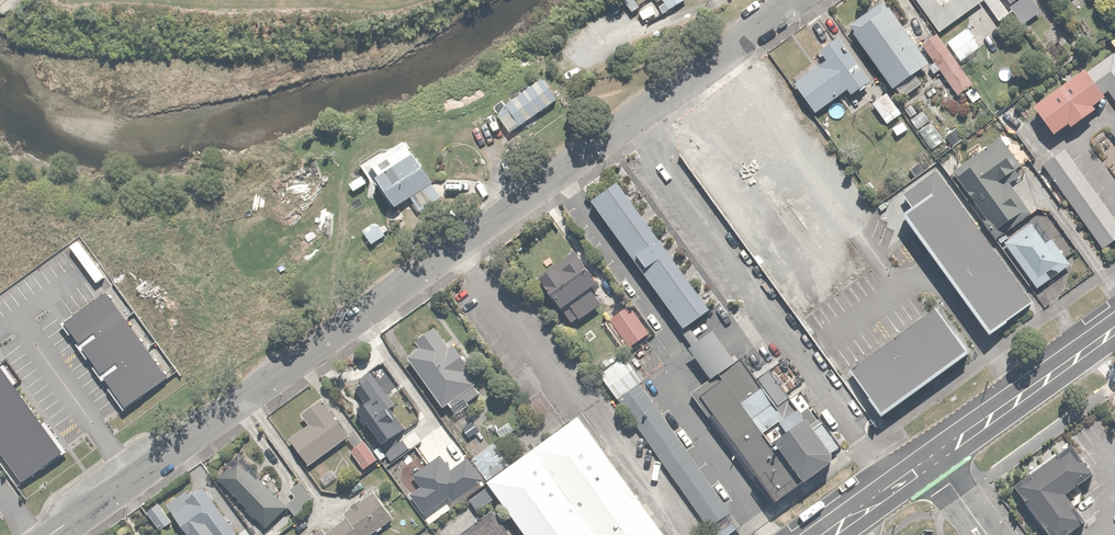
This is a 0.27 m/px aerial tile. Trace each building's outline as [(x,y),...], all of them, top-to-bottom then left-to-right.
[(627,13),(636,7),(631,0),(618,0),(627,13)] [(662,10),(656,0),(640,10),(646,19),(662,10)] [(667,9),(683,0),(662,0),(667,9)] [(854,33),(891,88),(894,86),(900,94),(918,81),(913,73),(929,62),(886,0),(879,0),(846,22),(854,33)] [(939,32),(981,1),(997,21),(1009,12),(1000,0),(915,0),(939,32)] [(979,46),(966,28),(946,42),(960,61),(979,46)] [(972,82),(935,35),(921,46),(934,62),(929,66),(934,73),(938,70),(956,94),(972,82)] [(871,80),(838,37),(820,52),(825,59),(794,83),(815,111),(845,88),(851,95),(871,80)] [(1037,109),(1051,129),(1109,90),(1114,100),(1114,56),(1037,109)] [(556,97),(541,78),(496,111),(511,131),(556,97)] [(887,93),(872,103),(885,122),(900,112),(887,93)] [(911,117),(909,118),(931,149),(943,141),(922,113),(920,114),(914,106),(907,110),(911,117)] [(996,138),(951,171),(998,233),(1028,210),(1003,176),(1017,166),(996,138)] [(442,195),(417,157),(398,169),(383,146),(358,162),(372,183),(379,178),(399,209),(407,203),(413,213),(442,195)] [(1067,151),(1047,165),(1103,247),(1114,238),(1114,221),(1067,151)] [(1032,305),(941,174),(900,202),(991,333),(1032,305)] [(706,308),(618,182),(590,202),(679,328),(706,308)] [(376,221),(363,229),(370,242),(384,234),(376,221)] [(1031,222),(1003,242),(1036,288),(1069,264),(1051,239),(1045,242),(1031,222)] [(574,248),(537,275),(572,322),(602,300),(595,291),(602,286),(574,248)] [(632,302),(610,319),(630,346),(652,330),(632,302)] [(966,351),(936,309),(851,371),(882,412),(966,351)] [(420,346),(406,356),(451,417),(467,405),(465,403),(480,391),(468,376),(473,372),(451,343),(447,346),(433,328),(416,341),(420,346)] [(690,394),(768,504),(837,456),(760,346),(735,363),(713,331),(689,348),(711,380),(690,394)] [(357,409),(363,417),(359,420),(368,432),(372,429),(388,451),(400,443),(394,435),(404,427),(393,412),(398,408),(388,394),(398,387),(380,363),(352,383),(366,402),(357,409)] [(731,506),(642,380),(617,398),(706,524),(731,506)] [(306,463),(350,432),(327,397),(301,415),(308,425),(288,438),(306,463)] [(580,418),(487,486),(523,534),(667,534),(580,418)] [(366,439),(350,452),(363,470),(380,457),(366,439)] [(510,462),(496,441),(471,459),(486,480),(510,462)] [(1014,485),(1049,534),(1054,534),(1078,518),(1062,496),(1088,477),(1067,448),(1014,485)] [(238,457),(217,478),(265,526),(286,506),(238,457)] [(485,482),(470,459),(440,479),(456,502),(485,482)] [(167,504),(191,534),(247,534),(242,529),(239,532),(204,486),(192,495),(187,488),(167,504)] [(393,517),(373,490),(342,512),(346,518),(326,532),(321,526),(309,534),(368,534),(393,517)] [(490,500),(482,490),(469,500),(477,510),(490,500)] [(493,502),(457,528),(462,534),(516,534),(493,502)] [(172,522),(158,503),(147,512),(161,531),(172,522)]
